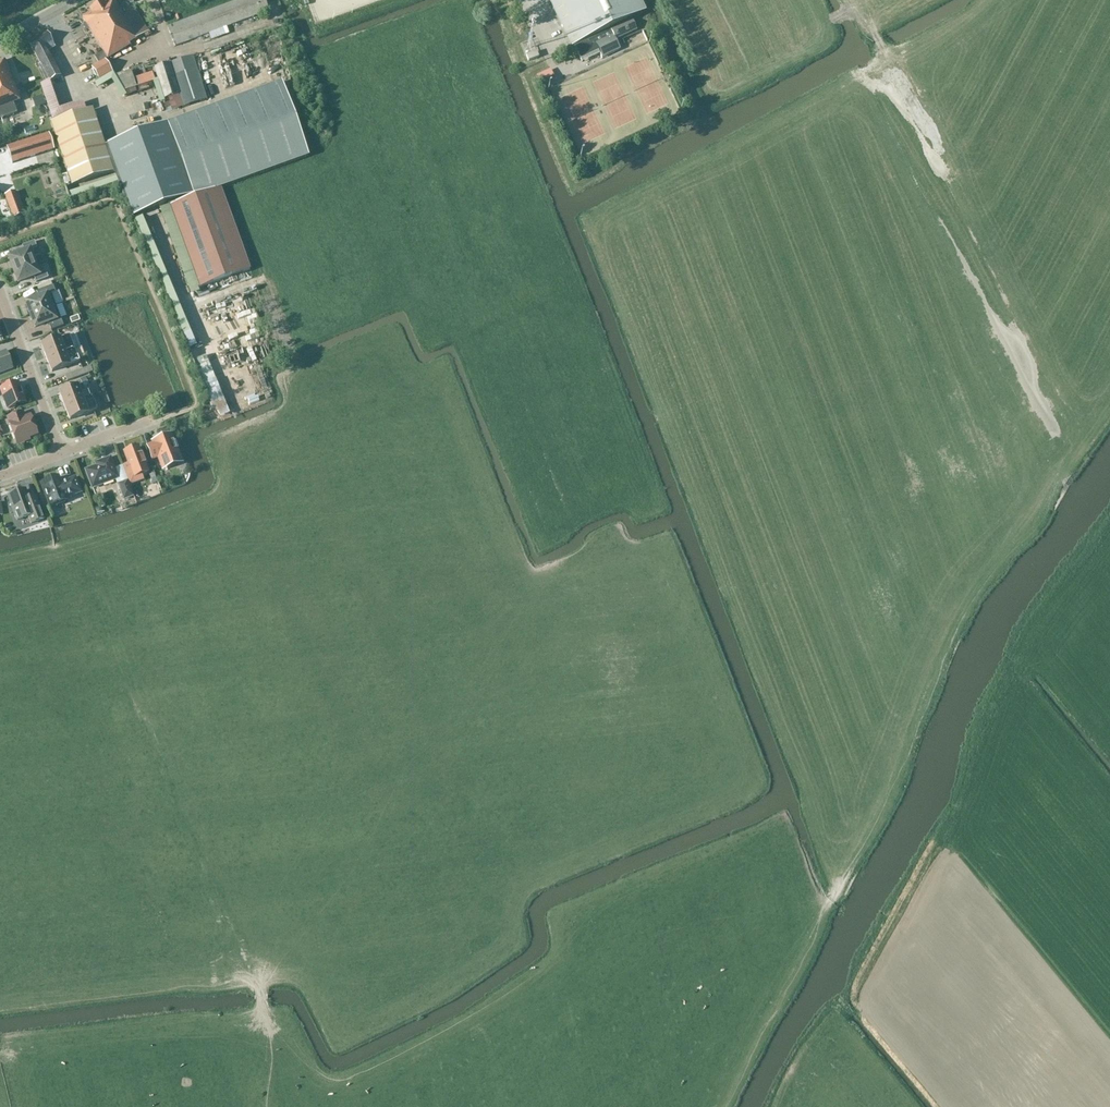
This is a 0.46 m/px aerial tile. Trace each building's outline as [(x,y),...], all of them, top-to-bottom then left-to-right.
[(82,18),(103,52),(95,58),(99,64),(105,61),(130,46),(129,44),(149,32),(135,11),(124,18),(114,0),(111,0),(105,3),(104,1),(89,11),(90,13),(82,18)] [(269,12),(264,0),(241,0),(167,27),(175,47),(209,34),(212,41),(228,35),(225,28),(269,12)] [(571,47),(645,12),(640,0),(549,0),(571,47)] [(620,50),(615,40),(637,30),(632,20),(610,29),(611,32),(576,48),(583,63),(600,55),(602,59),(620,50)] [(48,52),(54,48),(53,44),(47,33),(28,43),(37,59),(38,59),(41,65),(39,66),(47,82),(49,81),(60,76),(52,60),(48,52)] [(529,63),(539,59),(537,53),(526,58),(529,63)] [(193,57),(155,69),(165,99),(179,95),(183,108),(208,100),(193,57)] [(17,114),(13,104),(20,101),(10,72),(5,60),(0,62),(0,121),(17,114)] [(99,64),(92,69),(100,81),(113,74),(105,61),(99,64)] [(123,91),(136,87),(131,72),(115,77),(123,91)] [(545,72),(536,76),(539,82),(548,78),(545,72)] [(220,188),(308,157),(281,83),(167,124),(194,198),(220,188)] [(41,95),(32,98),(35,107),(44,104),(41,95)] [(176,106),(164,108),(166,121),(178,119),(176,106)] [(93,110),(51,123),(71,187),(114,173),(93,110)] [(12,163),(53,150),(48,134),(7,148),(7,147),(6,147),(12,164),(12,163)] [(198,289),(250,270),(220,188),(194,198),(169,207),(198,289)] [(13,218),(24,215),(15,192),(5,196),(13,218)] [(14,271),(34,263),(30,252),(37,249),(35,242),(22,247),(25,253),(9,259),(14,271)] [(36,283),(48,279),(46,272),(38,275),(34,263),(14,271),(18,283),(34,277),(36,283)] [(30,316),(56,306),(51,294),(56,293),(53,286),(36,293),(39,298),(26,303),(30,316)] [(51,331),(64,326),(56,306),(30,316),(35,328),(48,323),(51,330),(51,331)] [(230,391),(207,314),(196,318),(219,394),(230,391)] [(70,320),(72,325),(80,322),(78,317),(70,320)] [(61,354),(75,349),(70,335),(56,341),(61,354)] [(47,359),(61,354),(56,341),(42,346),(47,359)] [(66,367),(80,362),(75,349),(61,354),(66,367)] [(12,369),(6,352),(0,354),(0,374),(12,369)] [(52,372),(66,367),(61,354),(47,359),(52,372)] [(67,382),(93,372),(91,367),(65,377),(67,382)] [(8,409),(25,403),(18,383),(1,389),(8,409)] [(79,402),(93,397),(88,383),(74,389),(79,402)] [(65,407),(79,402),(74,389),(60,394),(65,407)] [(84,415),(98,410),(93,397),(79,402),(84,415)] [(70,420),(84,415),(79,402),(65,407),(70,420)] [(16,442),(37,435),(30,417),(22,420),(20,414),(7,418),(16,442)] [(154,463),(160,461),(162,467),(180,460),(171,436),(169,436),(168,434),(161,437),(162,439),(153,442),(154,445),(148,447),(154,463)] [(129,464),(123,467),(130,486),(137,483),(134,477),(148,472),(145,464),(147,463),(143,454),(141,455),(139,448),(124,453),(129,464)] [(92,488),(118,479),(110,459),(99,463),(100,466),(86,471),(92,488)] [(41,485),(50,508),(66,502),(65,499),(80,494),(75,480),(60,485),(58,479),(41,485)] [(124,500),(132,497),(127,483),(119,486),(124,500)] [(27,518),(30,525),(43,520),(35,497),(28,500),(25,491),(2,499),(2,500),(8,498),(16,522),(27,518)]
